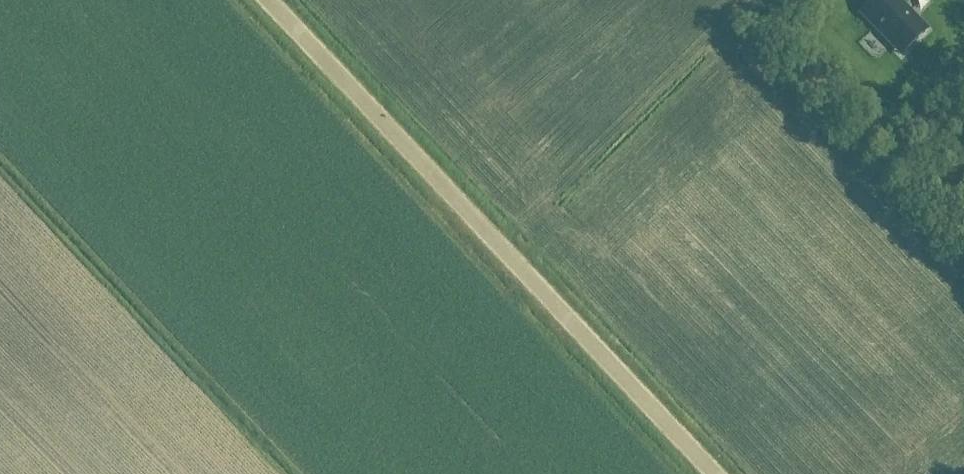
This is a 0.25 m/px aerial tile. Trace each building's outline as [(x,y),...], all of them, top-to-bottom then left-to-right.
[(893,44),(895,41),(906,53),(927,33),(911,16),(913,13),(901,0),(898,3),(896,0),(876,0),(865,10),(877,23),(875,25),(893,44)]
